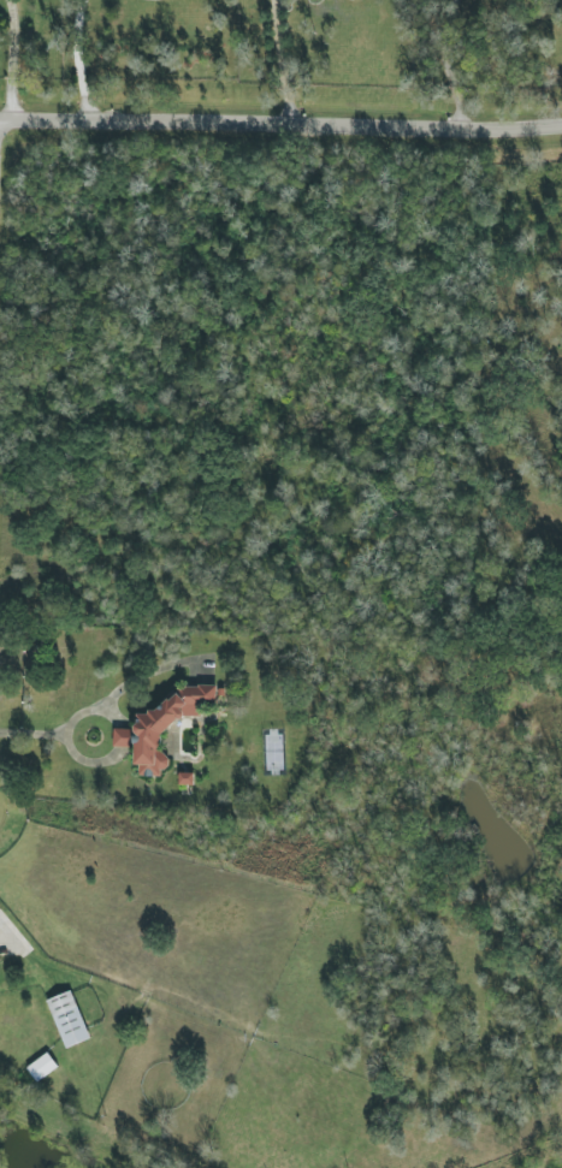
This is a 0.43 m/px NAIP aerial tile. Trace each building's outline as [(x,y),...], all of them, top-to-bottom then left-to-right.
[(217,706),(217,686),(197,686),(139,715),(138,715),(138,725),(129,729),(114,729),(114,748),(129,748),(134,745),(135,760),(139,769),(139,777),(162,777),(162,771),(170,767),(170,766),(160,746),(160,732),(191,717),(204,717),(204,706),(217,706)] [(179,783),(193,784),(194,775),(179,774),(179,783)] [(47,1001),(66,1049),(91,1039),(72,991),(47,1001)] [(27,1068),(38,1082),(58,1067),(48,1053),(27,1068)]
